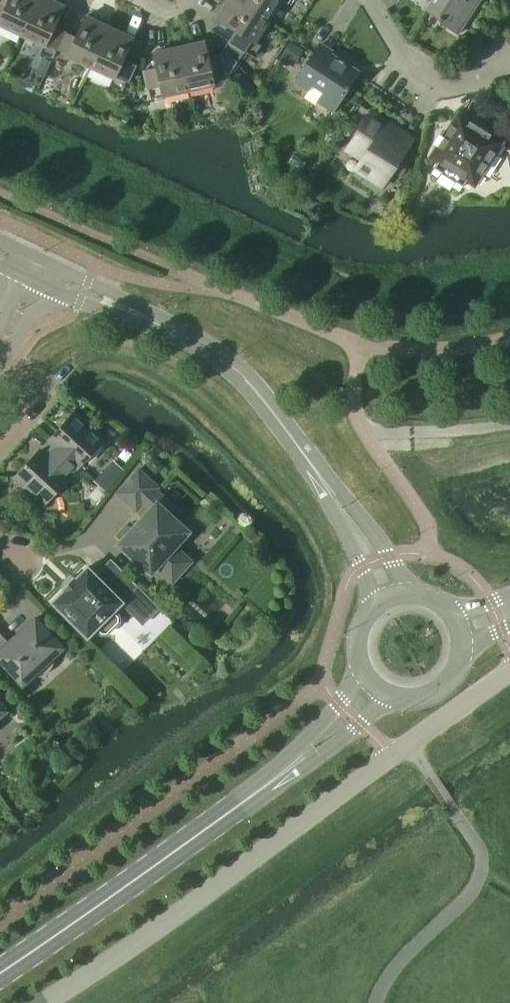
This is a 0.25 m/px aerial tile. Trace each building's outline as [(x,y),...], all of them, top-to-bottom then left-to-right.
[(0,1),(0,25),(21,35),(37,0),(1,0),(1,1),(0,1)] [(64,31),(54,26),(64,6),(51,0),(37,0),(21,35),(43,45),(40,52),(52,57),(64,31)] [(267,19),(236,0),(228,0),(216,18),(235,30),(224,47),(236,62),(244,51),(252,56),(260,45),(253,41),(267,19)] [(267,19),(280,0),(236,0),(267,19)] [(427,5),(440,14),(436,20),(457,34),(467,20),(460,15),(468,3),(469,3),(470,2),(475,0),(430,0),(427,5)] [(89,67),(108,26),(85,16),(76,36),(64,31),(52,57),(64,63),(67,57),(89,67)] [(108,26),(89,67),(112,78),(109,85),(122,91),(135,63),(123,58),(132,37),(108,26)] [(236,62),(224,47),(220,53),(207,56),(204,42),(178,47),(188,90),(213,85),(212,82),(225,79),(224,74),(229,73),(236,62)] [(333,113),(359,72),(353,68),(319,46),(304,68),(297,80),(310,88),(313,84),(324,92),(317,103),(333,113)] [(162,96),(188,90),(178,47),(153,53),(156,67),(143,70),(148,97),(162,95),(162,96)] [(247,82),(239,94),(248,99),(255,88),(247,82)] [(371,112),(347,149),(362,158),(362,159),(358,166),(384,182),(388,176),(389,176),(392,171),(401,176),(411,160),(403,154),(410,143),(412,139),(409,142),(385,126),(387,122),(371,112)] [(468,122),(458,116),(452,126),(451,125),(438,146),(439,147),(432,157),(438,160),(434,168),(441,173),(455,182),(463,186),(467,179),(473,183),(480,173),(494,152),(493,152),(499,142),(489,135),(490,135),(469,122),(468,122)] [(76,466),(78,467),(102,441),(72,414),(49,440),(56,446),(77,465),(76,466)] [(66,476),(76,466),(77,465),(56,446),(46,457),(39,451),(15,477),(30,491),(26,496),(38,506),(42,502),(44,504),(68,478),(66,476)] [(178,510),(155,489),(158,487),(138,469),(117,493),(136,510),(142,504),(149,511),(119,544),(150,572),(155,567),(172,583),(191,561),(174,546),(187,532),(171,518),(178,510)] [(97,487),(87,497),(95,504),(104,494),(97,487)] [(96,629),(101,633),(107,633),(119,621),(119,615),(114,611),(122,603),(130,611),(146,595),(110,560),(95,575),(87,566),(74,579),(73,578),(72,580),(73,581),(66,588),(65,587),(63,588),(64,589),(52,602),(87,637),(96,629)] [(22,684),(34,672),(37,675),(37,676),(37,677),(42,676),(44,675),(47,673),(49,671),(51,669),(52,667),(54,662),(52,662),(50,659),(62,647),(35,618),(8,642),(0,633),(0,660),(22,684)]
